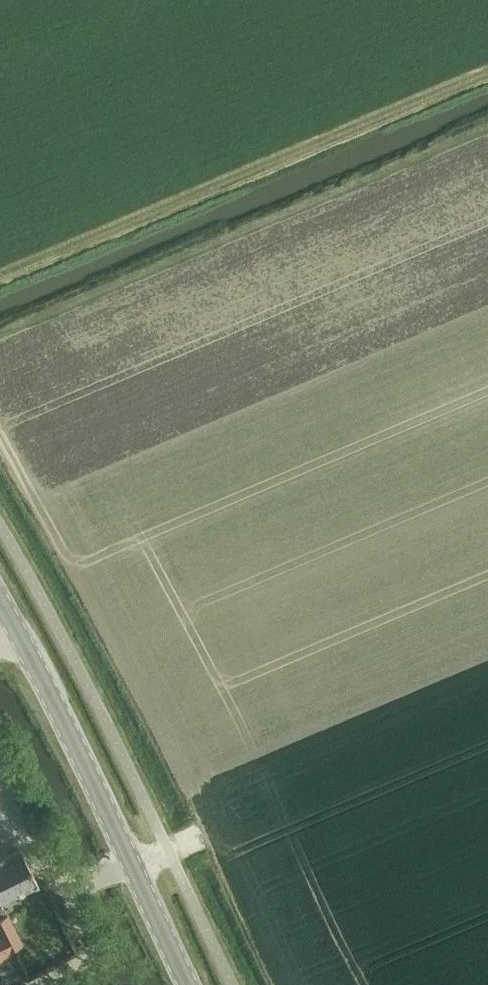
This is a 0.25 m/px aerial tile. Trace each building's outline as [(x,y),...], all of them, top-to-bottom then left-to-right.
[(24,817),(31,830),(42,824),(35,811),(24,817)] [(35,883),(19,848),(0,857),(0,899),(35,883)] [(0,901),(0,958),(7,955),(5,949),(19,943),(0,901)]
